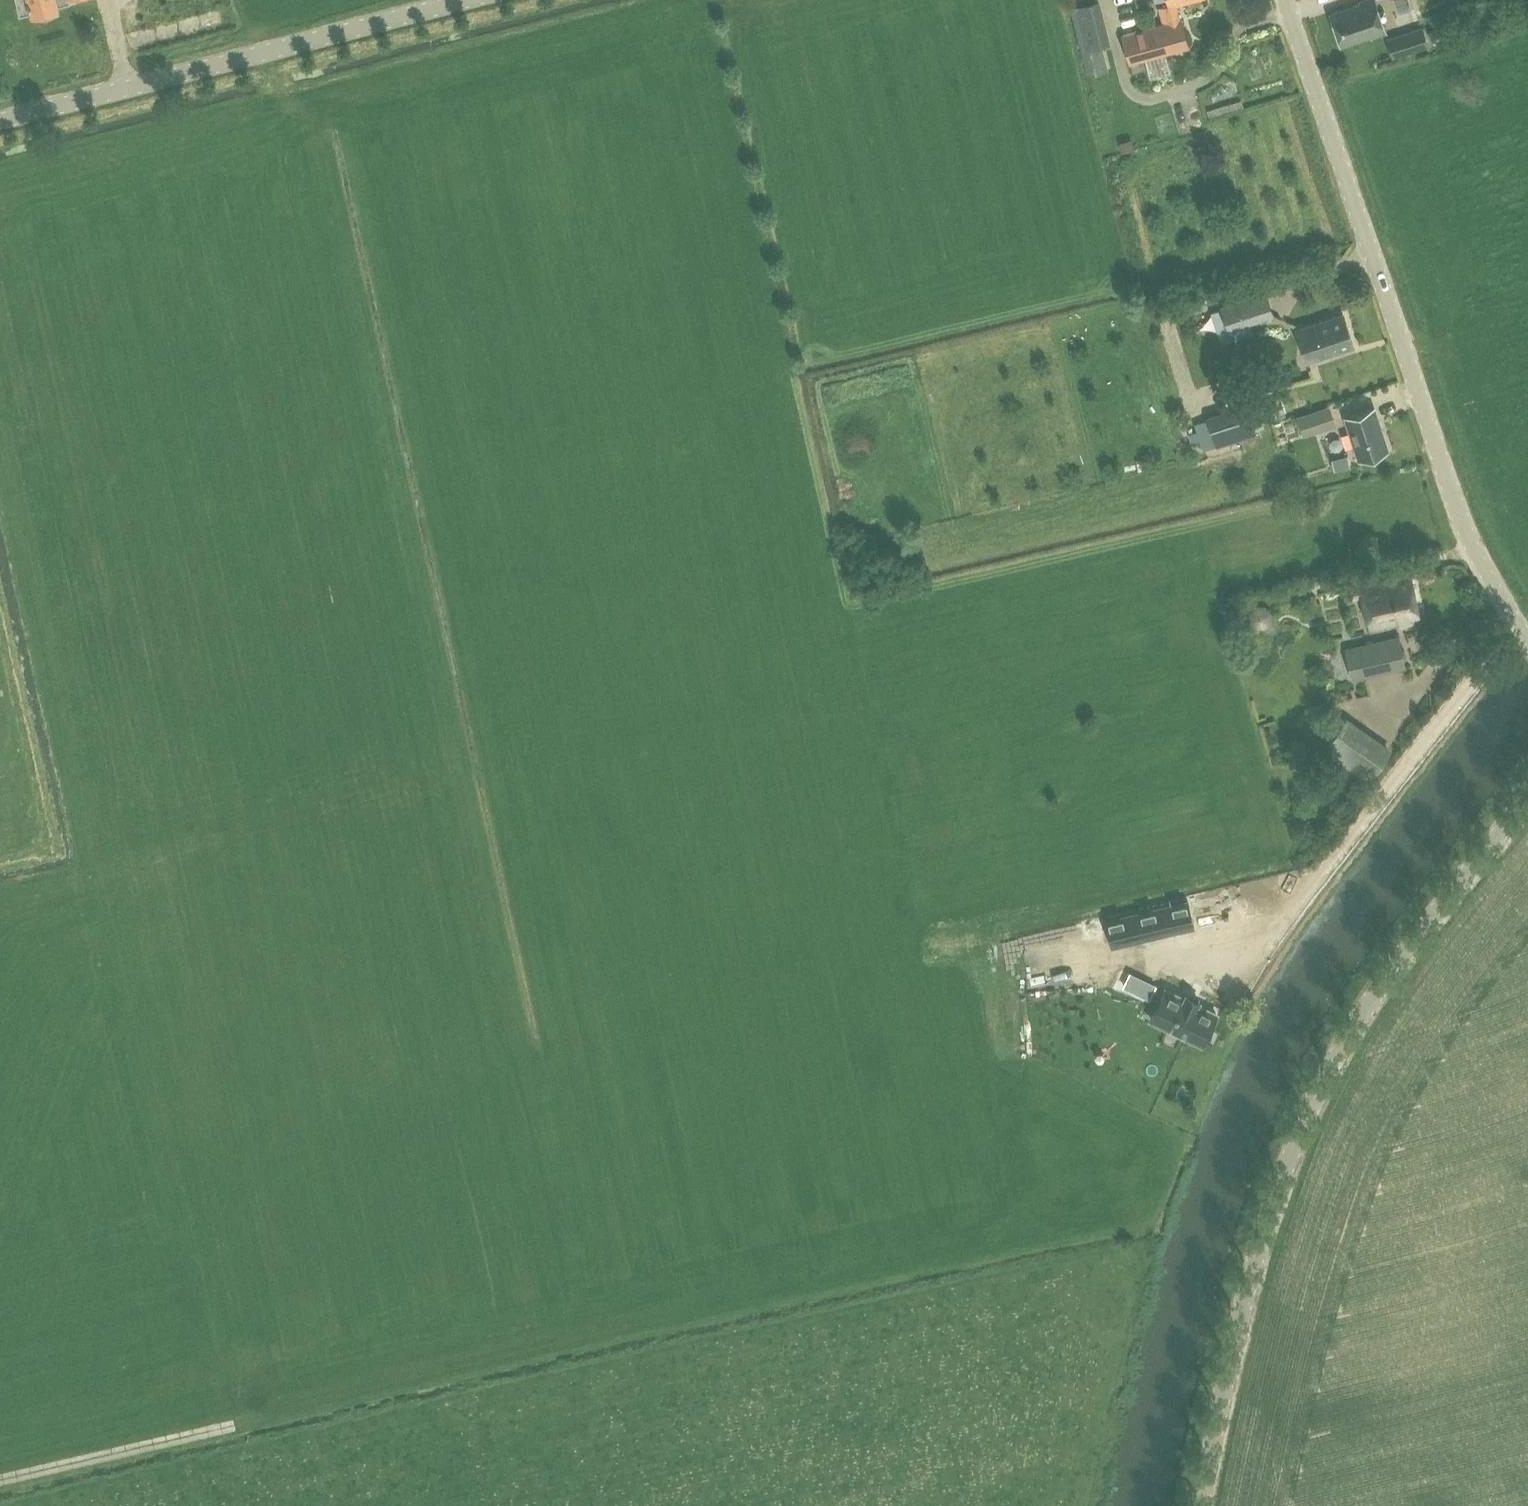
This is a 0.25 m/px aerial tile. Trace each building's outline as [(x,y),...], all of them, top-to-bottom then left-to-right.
[(20,13),(33,10),(33,11),(35,11),(37,17),(60,11),(58,5),(58,4),(71,0),(17,0),(20,13)] [(1169,4),(1159,7),(1163,23),(1122,35),(1130,63),(1188,46),(1175,3),(1186,0),(1168,0),(1169,4)] [(1341,44),(1372,34),(1372,35),(1385,31),(1374,0),(1360,0),(1360,2),(1330,12),(1341,44)] [(1098,22),(1075,28),(1080,49),(1104,44),(1098,22)] [(1400,34),(1406,53),(1429,45),(1423,26),(1400,34)] [(1104,44),(1080,49),(1086,73),(1109,67),(1104,44)] [(1125,152),(1134,149),(1131,139),(1122,141),(1125,152)] [(1227,330),(1251,322),(1273,314),(1266,292),(1219,308),(1227,330)] [(1354,346),(1343,313),(1297,329),(1308,362),(1354,346)] [(1340,411),(1363,404),(1359,389),(1336,395),(1340,411)] [(1330,405),(1297,416),(1301,430),(1334,419),(1330,405)] [(1216,445),(1256,431),(1248,406),(1208,420),(1216,445)] [(1291,407),(1271,413),(1277,431),(1297,425),(1291,407)] [(1359,458),(1388,449),(1374,407),(1346,417),(1359,458)] [(1335,469),(1350,465),(1347,454),(1332,457),(1335,469)] [(1363,596),(1371,630),(1398,623),(1399,626),(1421,621),(1410,574),(1343,589),(1346,600),(1363,596)] [(1364,645),(1367,660),(1384,656),(1387,670),(1405,666),(1398,637),(1364,645)] [(1356,687),(1381,683),(1379,671),(1354,675),(1356,687)] [(1389,751),(1345,720),(1325,748),(1369,779),(1389,751)] [(1195,926),(1189,899),(1105,919),(1111,946),(1195,926)] [(1186,994),(1185,997),(1166,988),(1151,1019),(1201,1043),(1216,1013),(1198,1004),(1200,1000),(1186,994)]
